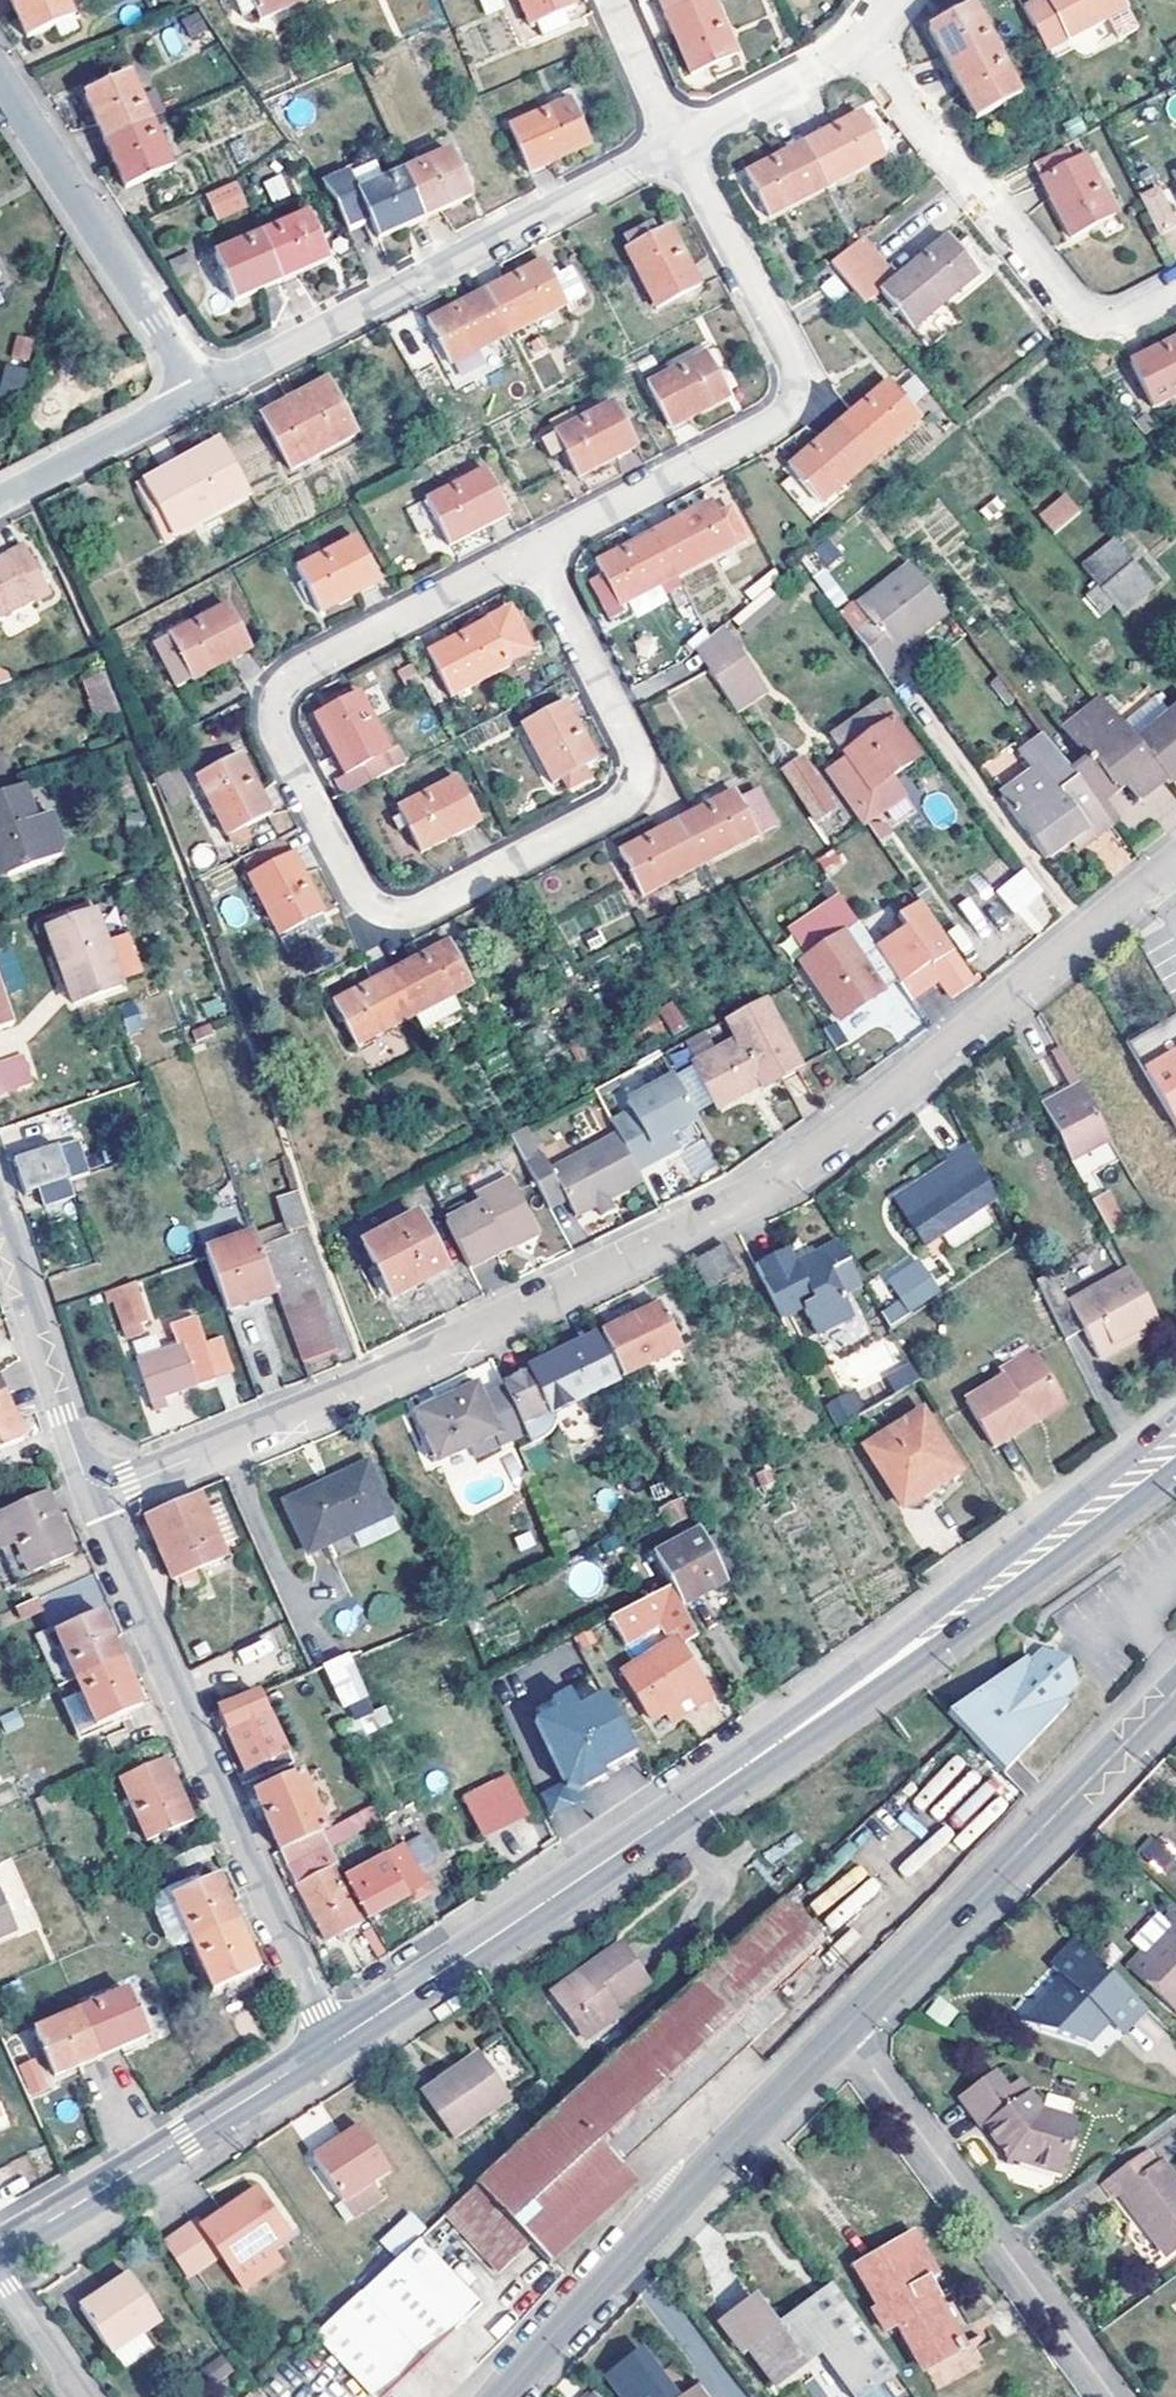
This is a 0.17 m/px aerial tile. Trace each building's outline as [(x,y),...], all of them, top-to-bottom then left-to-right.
[(28,38),(53,27),(58,39),(78,31),(64,0),(11,0),(28,38)] [(306,0),(251,0),(259,20),(306,0)] [(488,17),(503,9),(499,0),(480,0),(488,17)] [(530,28),(537,25),(543,40),(569,29),(563,14),(575,9),(571,0),(518,0),(530,28)] [(702,0),(656,0),(664,17),(702,0)] [(664,17),(689,75),(735,55),(711,0),(702,0),(664,17)] [(1045,51),(1127,8),(1123,0),(1037,0),(1022,8),(1034,32),(1045,51)] [(197,9),(180,18),(190,39),(207,30),(197,9)] [(952,74),(995,52),(973,9),(930,31),(952,74)] [(1083,34),(1092,51),(1140,27),(1131,10),(1083,34)] [(995,52),(952,74),(975,119),(1019,97),(995,52)] [(111,139),(156,120),(137,76),(92,94),(111,139)] [(516,128),(536,171),(591,146),(571,102),(516,128)] [(804,146),(827,191),(884,162),(860,117),(804,146)] [(156,120),(111,139),(130,186),(176,167),(156,120)] [(1044,180),(1080,161),(1070,141),(1034,161),(1044,180)] [(769,222),(827,191),(804,146),(746,177),(769,222)] [(408,174),(427,218),(473,198),(454,154),(408,174)] [(1080,161),(1044,180),(1073,238),(1117,216),(1088,157),(1080,161)] [(380,240),(427,218),(408,174),(381,187),(372,168),(324,189),(335,204),(344,224),(361,217),(363,222),(371,219),(380,240)] [(282,172),(263,181),(271,201),(291,193),(282,172)] [(1175,223),(1162,184),(1141,191),(1165,261),(1175,257),(1175,222),(1175,223)] [(208,201),(217,222),(245,210),(236,189),(208,201)] [(262,238),(282,282),(330,262),(311,217),(262,238)] [(344,224),(347,230),(363,222),(361,217),(344,224)] [(629,244),(633,253),(659,239),(655,231),(629,244)] [(659,239),(633,253),(628,256),(657,313),(702,290),(673,232),(659,239)] [(236,302),(282,282),(262,238),(217,257),(236,302)] [(831,266),(866,308),(883,295),(929,352),(961,325),(946,306),(979,279),(948,242),(896,283),(862,241),(856,246),(831,266)] [(487,294),(510,337),(586,298),(573,273),(560,280),(557,275),(552,278),(545,264),(487,294)] [(820,284),(832,301),(847,291),(835,273),(820,284)] [(452,367),(510,337),(487,294),(429,324),(452,367)] [(30,361),(31,337),(13,336),(11,359),(30,361)] [(1130,362),(1153,407),(1175,395),(1175,340),(1130,362)] [(716,374),(731,367),(722,350),(651,387),(673,430),(730,401),(716,374)] [(27,370),(8,362),(0,382),(0,394),(15,400),(27,370)] [(1124,384),(1114,392),(1139,421),(1148,412),(1124,384)] [(841,428),(872,464),(921,423),(890,387),(841,428)] [(356,438),(332,389),(306,402),(304,397),(264,416),(291,470),(356,438)] [(577,425),(558,436),(543,443),(550,455),(565,448),(581,479),(639,449),(616,405),(577,425)] [(558,436),(577,425),(570,412),(551,422),(558,436)] [(822,506),(838,493),(872,464),(841,428),(792,469),(797,475),(783,488),(815,525),(829,513),(822,506)] [(163,543),(250,495),(223,444),(139,490),(163,543)] [(486,473),(430,503),(452,547),(510,516),(486,473)] [(1064,491),(1037,514),(1054,534),(1081,511),(1064,491)] [(822,506),(829,513),(844,501),(838,493),(822,506)] [(998,501),(984,513),(992,522),(1006,511),(998,501)] [(657,535),(677,575),(748,538),(733,510),(719,517),(714,505),(657,535)] [(682,584),(677,575),(657,535),(599,564),(606,579),(593,586),(614,624),(627,617),(620,604),(659,584),(664,593),(682,584)] [(357,541),(300,572),(324,616),(381,585),(357,541)] [(1084,571),(1122,617),(1155,588),(1117,543),(1084,571)] [(28,554),(25,550),(0,563),(0,569),(28,554)] [(0,569),(0,626),(52,598),(28,554),(0,569)] [(875,626),(855,641),(884,677),(904,662),(897,653),(948,612),(912,567),(861,607),(867,616),(875,626)] [(827,569),(815,577),(835,607),(848,598),(827,569)] [(759,586),(766,594),(781,582),(774,573),(759,586)] [(770,593),(735,624),(747,638),(782,608),(770,593)] [(228,610),(159,647),(181,689),(250,652),(228,610)] [(507,666),(532,653),(511,612),(429,656),(453,701),(510,671),(507,666)] [(847,631),(855,641),(875,626),(867,616),(847,631)] [(714,679),(744,659),(728,637),(699,658),(712,676),(714,679)] [(769,694),(744,659),(714,679),(739,716),(769,694)] [(108,672),(85,676),(93,716),(116,711),(108,672)] [(358,694),(314,717),(345,775),(389,752),(358,694)] [(1138,800),(1165,778),(1137,743),(1103,700),(1084,715),(1092,726),(1074,741),(1088,759),(1072,772),(1093,799),(1107,789),(1120,778),(1128,787),(1138,800)] [(855,750),(847,755),(849,758),(828,772),(857,813),(879,816),(907,796),(894,778),(919,760),(880,705),(842,732),(855,750)] [(584,772),(598,764),(569,707),(525,729),(554,787),(564,783),(569,794),(590,784),(584,772)] [(1169,784),(1175,778),(1175,712),(1137,743),(1165,778),(1169,784)] [(1066,730),(1074,741),(1092,726),(1084,715),(1066,730)] [(835,737),(847,755),(855,750),(842,732),(835,737)] [(1110,821),(1093,799),(1072,772),(1044,736),(1022,754),(1035,771),(1000,799),(1045,860),(1073,839),(1067,831),(1081,820),(1087,827),(1093,835),(1110,821)] [(241,756),(199,778),(229,837),(272,814),(241,756)] [(790,768),(822,815),(838,804),(805,758),(790,768)] [(398,808),(404,819),(395,825),(402,837),(411,833),(424,856),(480,826),(455,778),(398,808)] [(1107,789),(1114,799),(1128,787),(1120,778),(1107,789)] [(1093,799),(1110,821),(1117,815),(1108,803),(1114,799),(1107,789),(1093,799)] [(0,799),(0,855),(1,855),(10,879),(51,865),(36,824),(24,791),(0,799)] [(679,824),(702,868),(777,828),(761,799),(742,809),(734,794),(679,824)] [(838,804),(822,815),(839,840),(856,828),(838,804)] [(879,816),(857,813),(866,826),(879,816)] [(51,819),(36,824),(51,865),(60,862),(64,854),(51,819)] [(142,820),(127,820),(127,837),(141,836),(142,820)] [(1067,831),(1073,839),(1087,827),(1081,820),(1067,831)] [(644,899),(702,868),(679,824),(621,855),(644,899)] [(827,876),(846,864),(835,847),(817,859),(827,876)] [(292,854),(249,878),(281,937),(324,913),(292,854)] [(994,895),(1013,917),(1040,895),(1022,873),(994,895)] [(953,998),(976,983),(921,904),(870,940),(899,984),(910,1000),(940,980),(953,998)] [(73,971),(84,1005),(128,990),(102,917),(52,935),(66,974),(73,971)] [(842,1021),(899,984),(870,940),(861,927),(805,964),(842,1021)] [(450,945),(393,975),(417,1019),(429,1042),(470,1021),(457,998),(474,989),(450,945)] [(9,997),(0,969),(0,1032),(19,1026),(9,997)] [(78,1007),(84,1005),(73,971),(66,974),(78,1007)] [(359,1049),(417,1019),(393,975),(336,1006),(359,1049)] [(657,1010),(674,1035),(688,1025),(672,1001),(657,1010)] [(754,1009),(730,1022),(744,1048),(725,1058),(722,1053),(698,1066),(721,1109),(764,1085),(766,1088),(802,1068),(767,1002),(754,1009)] [(1132,1051),(1175,1125),(1175,1025),(1132,1051)] [(1074,1091),(1083,1086),(1061,1048),(1053,1053),(1074,1091)] [(39,1083),(28,1056),(0,1065),(0,1097),(39,1083)] [(622,1140),(640,1174),(683,1151),(676,1138),(701,1125),(677,1081),(632,1105),(636,1114),(615,1126),(622,1140)] [(1074,1091),(1066,1096),(1070,1101),(1046,1114),(1074,1164),(1113,1140),(1083,1086),(1074,1091)] [(1043,1109),(1046,1114),(1070,1101),(1066,1096),(1043,1109)] [(529,1165),(547,1155),(533,1129),(516,1139),(529,1165)] [(529,1165),(552,1210),(570,1201),(579,1218),(600,1208),(605,1218),(618,1211),(613,1200),(645,1184),(640,1174),(622,1140),(557,1174),(547,1155),(529,1165)] [(79,1203),(72,1184),(61,1148),(42,1155),(30,1159),(19,1162),(29,1197),(43,1193),(50,1213),(79,1203)] [(30,1159),(42,1155),(39,1148),(27,1152),(30,1159)] [(998,1198),(974,1149),(897,1200),(927,1245),(998,1198)] [(472,1269),(508,1252),(503,1244),(538,1226),(514,1180),(480,1196),(484,1205),(449,1223),(472,1269)] [(428,1192),(415,1198),(422,1211),(435,1204),(428,1192)] [(1096,1202),(1106,1219),(1121,1210),(1112,1193),(1096,1202)] [(297,1230),(309,1226),(300,1199),(279,1206),(287,1227),(289,1233),(297,1230)] [(419,1218),(365,1247),(390,1294),(444,1265),(419,1218)] [(503,1244),(508,1252),(542,1235),(538,1226),(503,1244)] [(287,1227),(259,1236),(264,1249),(300,1239),(297,1230),(289,1233),(287,1227)] [(230,1313),(281,1296),(268,1262),(264,1249),(259,1236),(210,1251),(213,1260),(230,1313)] [(299,1350),(303,1363),(340,1350),(300,1239),(264,1249),(268,1262),(281,1296),(299,1350)] [(831,1271),(851,1262),(840,1243),(797,1264),(789,1249),(755,1265),(782,1319),(803,1308),(817,1335),(854,1316),(831,1271)] [(724,1248),(693,1266),(708,1290),(739,1271),(724,1248)] [(883,1288),(894,1305),(932,1281),(921,1263),(883,1288)] [(1132,1269),(1090,1296),(1094,1302),(1075,1313),(1072,1308),(1052,1275),(1039,1282),(1068,1342),(1083,1333),(1101,1360),(1160,1324),(1132,1269)] [(882,1312),(889,1324),(939,1293),(932,1281),(894,1305),(882,1312)] [(138,1285),(116,1293),(133,1339),(145,1335),(141,1326),(151,1322),(138,1285)] [(1090,1296),(1072,1308),(1075,1313),(1094,1302),(1090,1296)] [(614,1322),(618,1330),(661,1308),(657,1300),(614,1322)] [(681,1351),(661,1308),(618,1330),(606,1336),(625,1377),(681,1351)] [(177,1349),(142,1361),(157,1411),(173,1406),(170,1396),(217,1379),(207,1350),(205,1346),(197,1322),(171,1331),(177,1349)] [(533,1446),(561,1432),(553,1415),(621,1380),(600,1336),(502,1385),(503,1387),(522,1425),(533,1446)] [(207,1350),(217,1379),(236,1372),(224,1339),(205,1346),(207,1350)] [(1032,1431),(1065,1410),(1036,1364),(1003,1385),(1007,1392),(969,1416),(998,1462),(1036,1438),(1032,1431)] [(900,1396),(924,1382),(915,1367),(891,1379),(900,1396)] [(503,1387),(480,1397),(498,1436),(522,1425),(503,1387)] [(477,1390),(419,1417),(440,1462),(498,1436),(477,1390)] [(0,1398),(0,1473),(10,1468),(3,1452),(26,1442),(5,1395),(0,1398)] [(827,1407),(838,1428),(858,1417),(848,1396),(827,1407)] [(1032,1431),(1036,1438),(1070,1417),(1065,1410),(1032,1431)] [(924,1415),(872,1447),(905,1504),(958,1471),(924,1415)] [(371,1465),(289,1501),(310,1549),(392,1513),(371,1465)] [(76,1555),(49,1494),(0,1516),(0,1546),(19,1588),(33,1581),(30,1575),(76,1555)] [(200,1498),(150,1521),(176,1579),(226,1557),(200,1498)] [(702,1532),(658,1557),(677,1586),(687,1606),(729,1580),(723,1566),(702,1532)] [(687,1606),(677,1586),(616,1620),(631,1647),(665,1628),(673,1644),(678,1641),(681,1646),(701,1634),(687,1606)] [(355,1608),(335,1613),(340,1633),(360,1628),(355,1608)] [(78,1683),(124,1663),(103,1617),(71,1631),(68,1624),(37,1637),(60,1691),(78,1683)] [(236,1648),(242,1664),(277,1651),(271,1635),(236,1648)] [(711,1707),(676,1649),(620,1682),(649,1731),(662,1723),(668,1733),(681,1725),(675,1715),(688,1708),(694,1717),(711,1707)] [(355,1721),(372,1713),(347,1657),(328,1666),(344,1704),(347,1703),(355,1721)] [(947,1714),(981,1756),(996,1743),(1012,1763),(1063,1707),(1056,1698),(1069,1687),(1044,1658),(1029,1668),(1023,1661),(947,1714)] [(88,1706),(96,1723),(99,1729),(144,1709),(124,1663),(78,1683),(88,1706)] [(554,1693),(558,1703),(562,1711),(580,1702),(572,1684),(554,1693)] [(601,1766),(636,1749),(608,1689),(580,1702),(562,1711),(558,1703),(542,1711),(570,1770),(582,1774),(601,1765),(601,1766)] [(293,1764),(261,1692),(220,1709),(247,1773),(272,1762),(276,1772),(293,1764)] [(77,1732),(96,1723),(88,1706),(70,1714),(77,1732)] [(570,1770),(542,1711),(535,1714),(567,1780),(578,1784),(604,1771),(601,1766),(601,1765),(582,1774),(570,1770)] [(999,1777),(1012,1763),(996,1743),(981,1756),(999,1777)] [(169,1763),(123,1783),(149,1843),(195,1824),(169,1763)] [(258,1795),(291,1866),(329,1846),(332,1845),(325,1830),(299,1777),(258,1795)] [(510,1777),(464,1798),(482,1836),(528,1815),(510,1777)] [(344,1875),(366,1917),(406,1896),(408,1901),(426,1893),(414,1868),(425,1862),(416,1843),(406,1848),(404,1843),(396,1847),(344,1875)] [(339,1937),(346,1933),(362,1925),(334,1868),(339,1866),(329,1846),(291,1866),(328,1942),(339,1937)] [(1162,1847),(1148,1860),(1164,1877),(1175,1865),(1175,1860),(1162,1847)] [(37,1921),(16,1870),(0,1876),(0,1883),(19,1928),(37,1921)] [(194,1945),(241,1925),(220,1879),(175,1898),(194,1945)] [(19,1933),(0,1888),(0,1942),(19,1933)] [(736,2029),(771,1996),(824,1945),(782,1902),(695,1985),(694,1985),(736,2029)] [(1165,1923),(1158,1917),(1132,1944),(1142,1955),(1128,1969),(1175,2016),(1175,1913),(1165,1923)] [(241,1925),(194,1945),(214,1991),(260,1971),(241,1925)] [(346,1933),(339,1937),(343,1945),(350,1941),(346,1933)] [(1045,2029),(1093,2047),(1099,2027),(1108,2018),(1116,2026),(1127,2038),(1152,2014),(1081,1944),(1056,1969),(1068,1981),(1060,1990),(1045,2029)] [(1108,1944),(1095,1958),(1110,1973),(1124,1959),(1108,1944)] [(586,1974),(589,1978),(557,2002),(586,2044),(622,2019),(616,2010),(647,1988),(620,1950),(586,1974)] [(736,2029),(694,1985),(566,2109),(480,2192),(535,2250),(554,2270),(557,2268),(641,2186),(625,2170),(788,2014),(771,1996),(736,2029)] [(1028,2022),(1045,2029),(1060,1990),(1028,2022)] [(85,2013),(104,2060),(152,2039),(132,1993),(85,2013)] [(945,2004),(933,2018),(951,2032),(962,2018),(945,2004)] [(58,2080),(104,2060),(85,2013),(38,2034),(58,2080)] [(1099,2027),(1093,2047),(1116,2026),(1108,2018),(1099,2027)] [(28,2096),(56,2085),(43,2052),(15,2063),(28,2096)] [(512,2104),(479,2059),(426,2099),(459,2143),(512,2104)] [(1021,2165),(1018,2167),(1065,2181),(1081,2127),(1048,2119),(1027,2089),(1014,2098),(1003,2081),(968,2105),(990,2136),(992,2135),(1004,2151),(1009,2148),(1021,2165)] [(348,2209),(359,2226),(389,2206),(378,2189),(396,2178),(365,2132),(346,2144),(350,2151),(322,2171),(348,2209)] [(317,2164),(322,2171),(350,2151),(346,2144),(317,2164)] [(1015,2166),(1018,2167),(1021,2165),(1009,2148),(1004,2151),(1015,2166)] [(1163,2174),(1152,2158),(1109,2189),(1122,2207),(1129,2202),(1162,2248),(1167,2245),(1175,2258),(1175,2191),(1163,2174)] [(1172,2168),(1163,2174),(1175,2191),(1175,2174),(1172,2168)] [(505,2278),(535,2250),(480,2192),(466,2205),(449,2220),(505,2278)] [(238,2280),(274,2255),(289,2245),(258,2200),(206,2236),(201,2228),(168,2251),(191,2284),(225,2261),(238,2280)] [(352,2232),(359,2226),(348,2209),(340,2214),(352,2232)] [(430,2236),(417,2222),(391,2246),(403,2260),(430,2236)] [(962,2344),(941,2305),(926,2313),(912,2286),(936,2273),(915,2235),(860,2265),(881,2305),(876,2308),(889,2330),(899,2324),(924,2368),(943,2357),(956,2381),(987,2365),(972,2339),(962,2344)] [(319,2340),(374,2396),(391,2396),(481,2310),(420,2247),(361,2302),(319,2340)] [(274,2255),(238,2280),(248,2296),(285,2271),(274,2255)] [(118,2297),(86,2317),(112,2360),(164,2328),(134,2280),(115,2292),(118,2297)] [(836,2285),(780,2326),(750,2348),(778,2386),(818,2356),(847,2396),(859,2396),(898,2369),(836,2285)] [(82,2312),(86,2317),(118,2297),(115,2292),(82,2312)] [(743,2352),(750,2348),(780,2326),(756,2293),(719,2319),(743,2352)] [(661,2374),(644,2350),(609,2375),(625,2396),(679,2396),(661,2374)] [(216,2385),(235,2371),(222,2354),(203,2367),(216,2385)] [(661,2374),(679,2396),(685,2396),(697,2389),(677,2362),(661,2374)] [(698,2387),(697,2389),(685,2396),(705,2396),(698,2387)]
